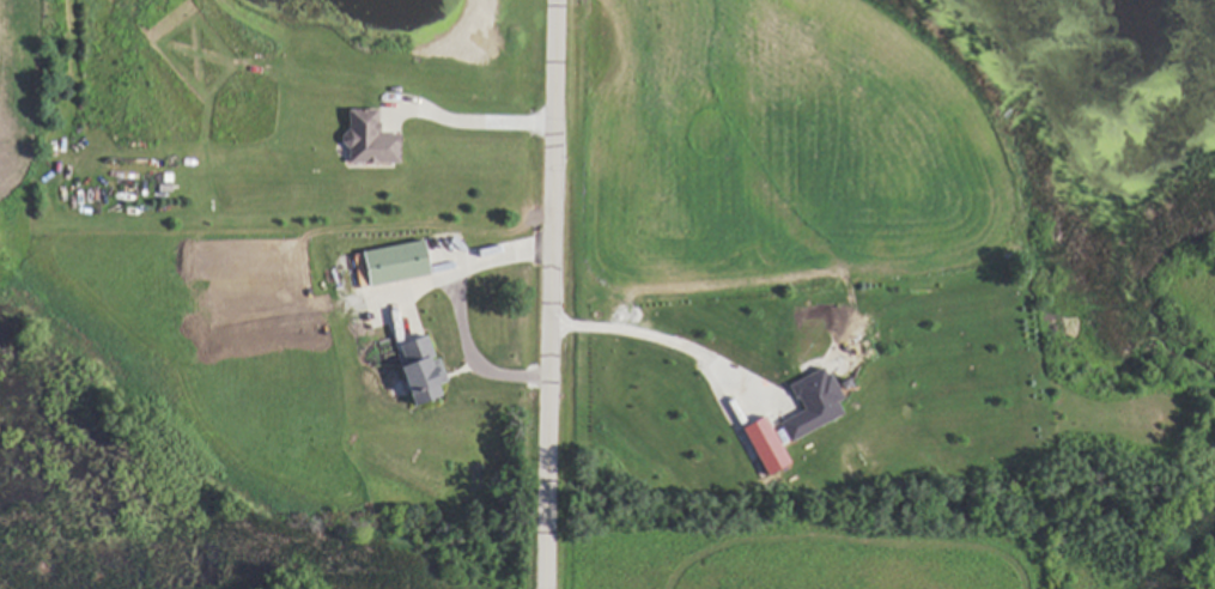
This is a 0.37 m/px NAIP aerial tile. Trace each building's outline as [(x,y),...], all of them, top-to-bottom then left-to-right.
[(372,110),(340,110),(340,164),(393,164),(393,133),(372,134),(372,110)] [(358,283),(421,276),(417,240),(354,248),(358,283)] [(435,395),(432,383),(436,381),(423,332),(392,340),(398,362),(392,364),(402,403),(435,395)] [(783,383),(797,410),(775,421),(785,440),(838,413),(831,400),(836,398),(819,365),(783,383)] [(736,426),(761,473),(783,461),(758,414),(736,426)]
